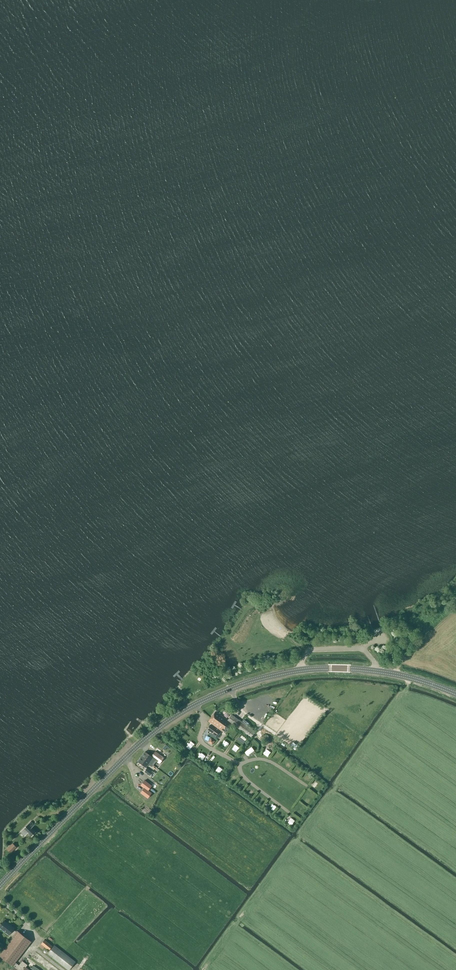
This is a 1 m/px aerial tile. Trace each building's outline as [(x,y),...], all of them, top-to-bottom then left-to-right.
[(224,733),(231,724),(250,738),(255,731),(232,714),(228,720),(215,711),(211,718),(209,721),(224,733)] [(207,729),(216,736),(219,732),(210,725),(207,729)] [(190,748),(194,744),(189,739),(185,743),(190,748)] [(161,753),(164,755),(169,748),(166,746),(161,753)] [(145,752),(141,756),(149,762),(153,765),(154,763),(151,760),(152,758),(160,764),(164,758),(155,751),(151,756),(145,752)] [(141,756),(138,761),(146,767),(149,762),(141,756)] [(144,772),(151,776),(153,773),(146,768),(144,772)] [(152,787),(144,781),(141,786),(144,789),(140,794),(148,799),(151,794),(148,792),(152,787)] [(20,832),(25,836),(28,833),(31,837),(36,832),(32,828),(35,825),(31,821),(20,832)] [(6,849),(10,853),(17,847),(13,843),(6,849)] [(12,969),(30,969),(26,967),(27,965),(22,961),(21,962),(19,965),(15,962),(31,942),(17,931),(16,932),(13,929),(14,928),(8,923),(8,924),(4,921),(0,926),(0,928),(9,935),(9,934),(12,937),(0,953),(0,956),(13,966),(13,965),(15,967),(12,969)] [(44,940),(39,946),(43,949),(45,947),(49,950),(52,946),(44,940)] [(48,954),(68,969),(69,969),(75,962),(54,945),(48,954)]
